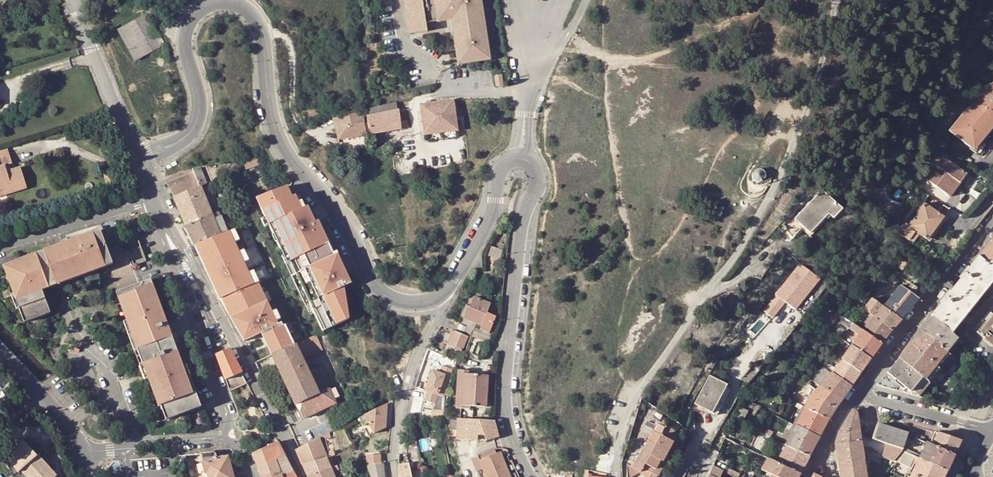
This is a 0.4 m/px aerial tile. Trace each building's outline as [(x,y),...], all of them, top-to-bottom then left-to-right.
[(489,62),(478,0),(406,0),(399,1),(406,39),(425,36),(423,27),(434,25),(448,22),(456,68),(489,62)] [(399,76),(391,67),(385,73),(394,81),(399,76)] [(949,131),(975,153),(992,131),(992,85),(983,90),(949,131)] [(455,100),(421,104),(425,134),(437,133),(436,128),(446,127),(447,132),(458,130),(455,100)] [(366,110),(369,122),(364,123),(366,134),(408,127),(407,120),(400,121),(399,109),(397,109),(396,103),(366,110)] [(305,119),(318,114),(315,104),(312,105),(313,108),(303,112),(305,119)] [(332,115),(338,140),(366,136),(366,134),(364,123),(362,111),(332,115)] [(3,190),(4,195),(26,188),(20,168),(10,171),(5,172),(3,166),(8,164),(12,163),(7,149),(0,151),(0,191),(3,190)] [(242,158),(243,162),(246,169),(259,165),(256,154),(242,158)] [(966,175),(942,157),(926,179),(946,195),(956,181),(959,184),(966,175)] [(201,186),(207,184),(200,167),(182,171),(165,178),(186,227),(213,215),(201,186)] [(766,177),(766,174),(765,172),(764,171),(762,169),(760,169),(758,169),(756,170),(754,172),(753,173),(753,176),(753,178),(754,180),(756,181),(758,182),(760,182),(762,182),(764,181),(765,179),(766,177)] [(115,183),(112,172),(104,174),(107,185),(115,183)] [(959,184),(956,181),(946,195),(950,197),(959,184)] [(280,249),(323,331),(349,319),(343,286),(350,284),(333,254),(295,272),(291,264),(329,245),(316,218),(306,208),(300,211),(293,197),(290,199),(285,188),(256,199),(277,251),(280,249)] [(841,209),(822,190),(795,218),(810,232),(828,213),(833,217),(841,209)] [(918,205),(913,211),(917,214),(908,226),(904,223),(898,232),(909,240),(915,232),(920,235),(926,240),(943,218),(924,205),(922,208),(918,205)] [(236,326),(245,341),(262,333),(272,355),(295,344),(286,325),(280,328),(259,282),(247,288),(221,234),(215,219),(213,215),(186,227),(195,246),(214,286),(221,299),(226,308),(227,309),(228,310),(230,311),(231,311),(235,309),(240,321),(237,323),(236,326)] [(220,217),(215,219),(221,234),(226,232),(220,217)] [(87,241),(74,246),(74,249),(61,254),(58,247),(29,257),(31,263),(23,265),(21,260),(6,266),(9,274),(6,275),(14,295),(16,301),(19,299),(22,308),(19,309),(21,314),(24,313),(27,321),(50,313),(44,298),(37,301),(31,286),(39,283),(40,286),(54,281),(56,285),(56,286),(57,290),(105,272),(114,268),(113,265),(111,261),(105,243),(100,231),(86,236),(87,241)] [(909,240),(913,243),(920,235),(915,232),(909,240)] [(72,241),(74,246),(87,241),(86,236),(72,241)] [(74,249),(74,246),(72,241),(58,247),(61,254),(74,249)] [(504,244),(499,242),(497,248),(494,257),(500,260),(502,250),(504,244)] [(291,264),(295,272),(333,254),(329,245),(291,264)] [(985,247),(978,257),(988,266),(991,263),(992,265),(992,253),(985,247)] [(146,261),(141,248),(127,253),(132,267),(146,261)] [(910,251),(904,257),(908,260),(913,254),(910,251)] [(901,269),(908,260),(904,257),(897,265),(901,269)] [(991,263),(988,266),(978,257),(931,315),(933,317),(951,333),(952,332),(954,329),(956,327),(961,320),(966,314),(985,291),(989,286),(992,281),(992,265),(991,263)] [(900,275),(898,280),(909,285),(911,283),(900,275)] [(54,281),(40,286),(41,291),(56,285),(54,281)] [(181,367),(182,366),(185,365),(182,355),(179,356),(177,351),(165,355),(160,342),(165,340),(162,333),(164,333),(162,326),(157,311),(161,309),(151,281),(139,285),(121,292),(116,293),(113,295),(123,323),(129,337),(134,352),(139,366),(155,408),(158,407),(160,407),(165,405),(170,419),(189,412),(188,408),(199,403),(190,379),(186,381),(181,367)] [(37,301),(44,298),(43,295),(41,291),(40,286),(39,283),(31,286),(37,301)] [(911,283),(909,285),(906,288),(913,293),(917,287),(911,283)] [(906,288),(901,284),(883,305),(901,318),(919,297),(913,293),(906,288)] [(16,309),(19,309),(22,308),(19,299),(16,301),(14,295),(11,296),(16,309)] [(858,305),(862,300),(857,296),(854,301),(853,301),(858,305)] [(466,310),(463,319),(461,323),(467,326),(473,328),(474,329),(476,324),(485,328),(488,323),(483,321),(490,304),(474,297),(468,311),(466,310)] [(873,299),(872,297),(863,309),(872,316),(891,330),(901,318),(883,305),(873,299)] [(226,308),(236,326),(237,323),(240,321),(235,309),(231,311),(230,311),(228,310),(227,309),(226,308)] [(157,311),(162,326),(167,324),(161,309),(157,311)] [(861,311),(871,318),(872,316),(863,309),(861,311)] [(830,318),(834,322),(841,315),(836,311),(830,318)] [(986,321),(986,322),(992,314),(990,313),(987,313),(983,319),(986,321)] [(986,322),(986,321),(976,332),(983,338),(990,343),(992,343),(992,314),(986,322)] [(881,344),(891,330),(872,316),(871,318),(862,330),(881,344)] [(467,326),(461,323),(447,317),(441,326),(451,330),(463,335),(464,333),(467,326)] [(946,352),(948,354),(959,340),(957,338),(951,333),(933,317),(922,330),(946,352)] [(858,336),(851,345),(870,359),(881,344),(862,330),(852,323),(848,329),(858,336)] [(162,333),(165,340),(172,338),(167,324),(162,326),(164,333),(162,333)] [(834,332),(839,336),(844,329),(839,325),(834,332)] [(473,328),(467,326),(464,333),(470,335),(473,328)] [(467,337),(463,335),(451,330),(445,343),(449,345),(448,346),(461,352),(467,337)] [(940,370),(947,361),(955,368),(958,364),(951,357),(951,356),(948,354),(946,352),(922,330),(910,344),(935,365),(940,370)] [(295,344),(302,360),(323,350),(316,335),(301,342),(295,344)] [(172,338),(165,340),(160,342),(165,355),(177,351),(172,338)] [(951,357),(963,344),(959,340),(948,354),(951,356),(951,357)] [(295,344),(272,355),(295,405),(318,394),(308,371),(302,360),(295,344)] [(928,383),(932,379),(940,370),(935,365),(910,344),(898,359),(922,378),(923,379),(928,383)] [(851,345),(841,359),(860,372),(870,359),(851,345)] [(229,349),(216,355),(230,392),(247,384),(229,349)] [(759,370),(768,358),(761,353),(752,364),(759,370)] [(841,359),(832,371),(851,385),(860,372),(841,359)] [(882,387),(917,396),(928,383),(923,379),(922,378),(898,359),(886,373),(877,385),(882,387)] [(185,365),(182,366),(181,367),(186,381),(190,379),(185,365)] [(308,371),(318,394),(330,388),(319,366),(308,371)] [(449,382),(453,369),(445,366),(442,373),(432,370),(427,390),(428,391),(426,401),(423,409),(423,420),(433,420),(434,409),(435,403),(438,393),(442,380),(449,382)] [(812,379),(820,386),(840,400),(851,385),(832,371),(831,373),(824,367),(812,379)] [(462,374),(468,375),(468,371),(457,371),(455,408),(469,409),(469,406),(460,406),(462,374)] [(487,376),(468,375),(462,374),(460,406),(469,406),(486,408),(487,376)] [(695,403),(712,412),(718,401),(727,384),(710,375),(695,403)] [(936,389),(939,385),(932,379),(928,383),(936,389)] [(828,419),(840,400),(820,386),(810,396),(805,407),(806,407),(828,419)] [(301,419),(330,406),(337,402),(335,398),(338,396),(335,388),(331,390),(330,388),(318,394),(295,405),(301,419)] [(760,393),(756,390),(751,397),(755,400),(760,393)] [(742,407),(748,410),(752,403),(746,399),(742,407)] [(723,403),(718,401),(712,412),(712,413),(717,415),(723,403)] [(199,403),(188,408),(189,412),(201,407),(199,403)] [(795,406),(804,411),(806,407),(805,407),(797,403),(795,406)] [(166,420),(170,419),(165,405),(160,407),(166,420)] [(380,409),(366,416),(374,435),(386,429),(388,405),(380,409)] [(819,437),(828,419),(806,407),(804,411),(796,425),(819,437)] [(852,409),(839,431),(858,428),(856,413),(853,410),(852,409)] [(648,476),(649,476),(652,472),(657,475),(658,476),(671,452),(668,451),(673,441),(670,439),(676,428),(668,424),(669,422),(663,418),(660,424),(657,422),(643,448),(632,467),(627,464),(628,476),(631,476),(640,472),(648,476)] [(494,421),(458,420),(453,439),(476,445),(498,437),(498,435),(494,421)] [(784,434),(790,437),(796,426),(788,423),(783,433),(784,433),(784,434)] [(902,449),(907,434),(907,433),(906,432),(881,424),(879,424),(874,439),(886,444),(902,449)] [(809,455),(819,437),(796,425),(796,426),(790,437),(786,445),(809,455)] [(413,428),(406,428),(406,443),(416,442),(413,428)] [(773,431),(766,428),(763,433),(770,436),(773,431)] [(835,444),(860,440),(859,434),(858,428),(839,431),(835,444)] [(960,440),(938,433),(932,446),(953,456),(960,440)] [(330,457),(335,455),(333,449),(329,450),(324,452),(319,438),(296,449),(298,455),(300,460),(302,465),(327,458),(330,457)] [(8,456),(20,470),(27,476),(55,476),(57,475),(39,454),(37,456),(24,442),(23,440),(6,454),(8,456)] [(861,448),(860,440),(835,444),(838,464),(863,461),(863,459),(867,459),(865,448),(861,448)] [(261,476),(273,476),(292,471),(277,442),(252,454),(261,476)] [(920,447),(912,443),(910,449),(917,452),(920,447)] [(926,443),(918,460),(945,472),(953,456),(932,446),(926,443)] [(881,458),(893,462),(901,452),(904,449),(902,449),(886,444),(881,458)] [(786,445),(785,445),(776,462),(800,473),(809,455),(786,445)] [(470,459),(478,476),(485,476),(478,461),(496,453),(494,448),(470,459)] [(903,453),(915,459),(917,456),(904,450),(903,453)] [(496,453),(478,461),(485,476),(509,476),(498,452),(496,453)] [(203,476),(233,476),(228,457),(217,459),(215,454),(213,453),(201,454),(204,463),(198,465),(200,474),(202,474),(203,476)] [(910,476),(943,476),(945,472),(918,460),(915,459),(903,453),(902,453),(894,462),(913,471),(910,476)] [(4,456),(18,472),(20,470),(8,456),(6,454),(4,456)] [(366,464),(383,463),(383,454),(366,455),(366,464)] [(327,458),(302,465),(307,475),(331,469),(334,468),(330,457),(327,458)] [(778,476),(798,476),(800,473),(776,462),(768,458),(761,469),(767,472),(772,474),(778,476)] [(863,461),(838,464),(840,476),(865,476),(863,461)] [(385,463),(383,463),(366,464),(371,476),(385,476),(385,463)] [(408,464),(399,465),(399,475),(399,476),(411,476),(408,464)] [(723,471),(712,466),(708,476),(720,476),(723,471)] [(733,476),(736,476),(737,476),(740,473),(729,468),(726,473),(733,476)] [(332,472),(331,469),(307,475),(308,476),(334,476),(332,472)]
